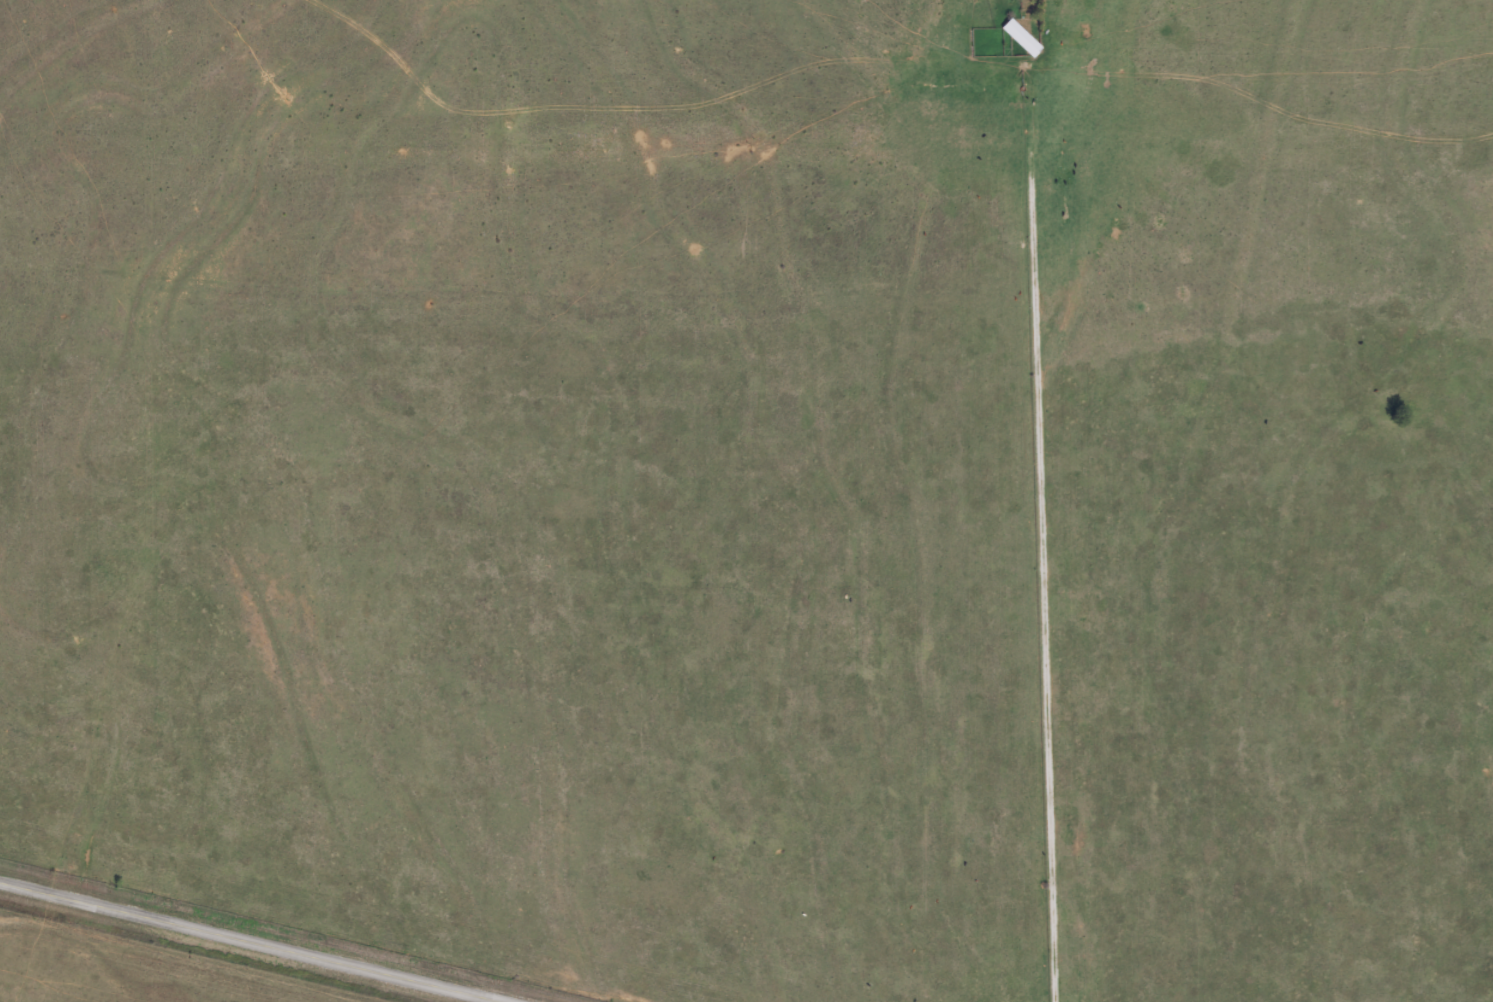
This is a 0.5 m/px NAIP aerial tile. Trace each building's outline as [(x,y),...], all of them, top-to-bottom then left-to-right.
[(1034,60),(1043,49),(1013,19),(1003,29),(1034,60)]
